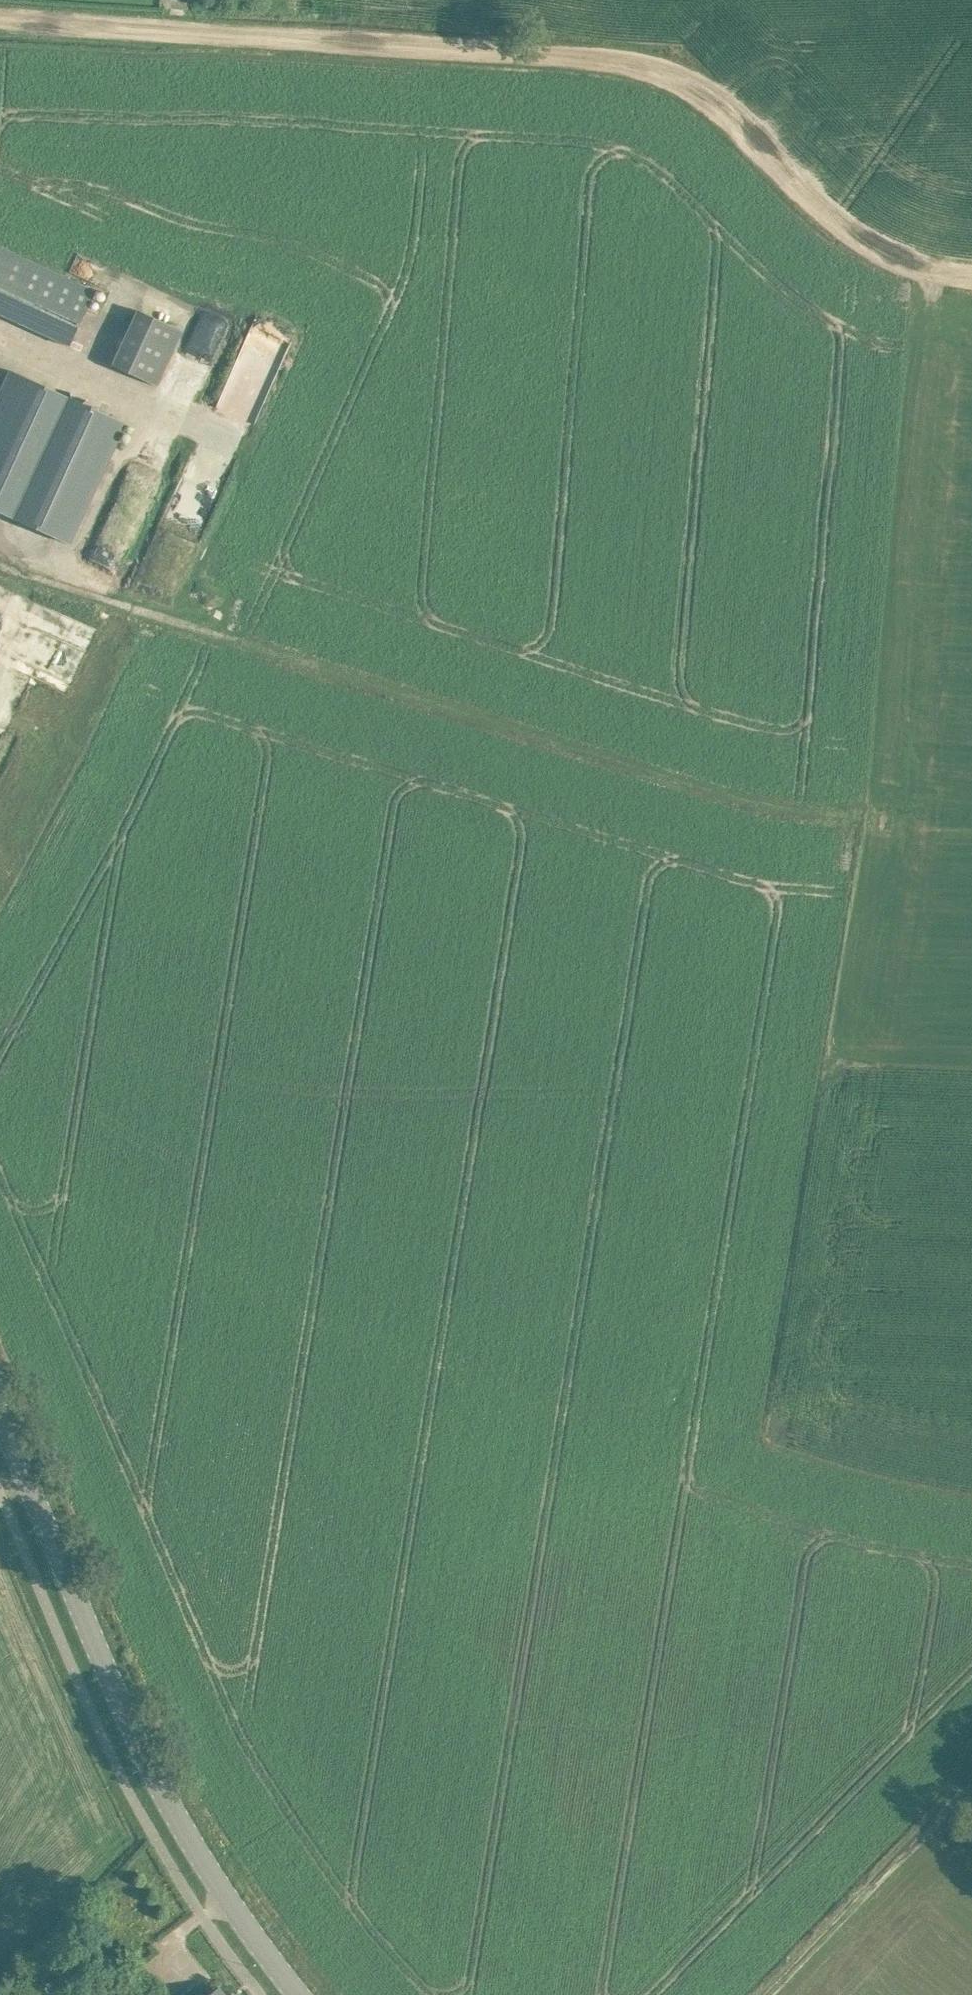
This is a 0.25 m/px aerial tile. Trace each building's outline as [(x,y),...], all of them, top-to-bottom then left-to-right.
[(70,348),(97,290),(0,246),(0,315),(70,348)] [(117,364),(162,385),(188,327),(143,306),(117,364)] [(0,401),(0,511),(70,543),(125,422),(14,371),(0,401)] [(207,1994),(225,1994),(218,1986),(207,1994)]
